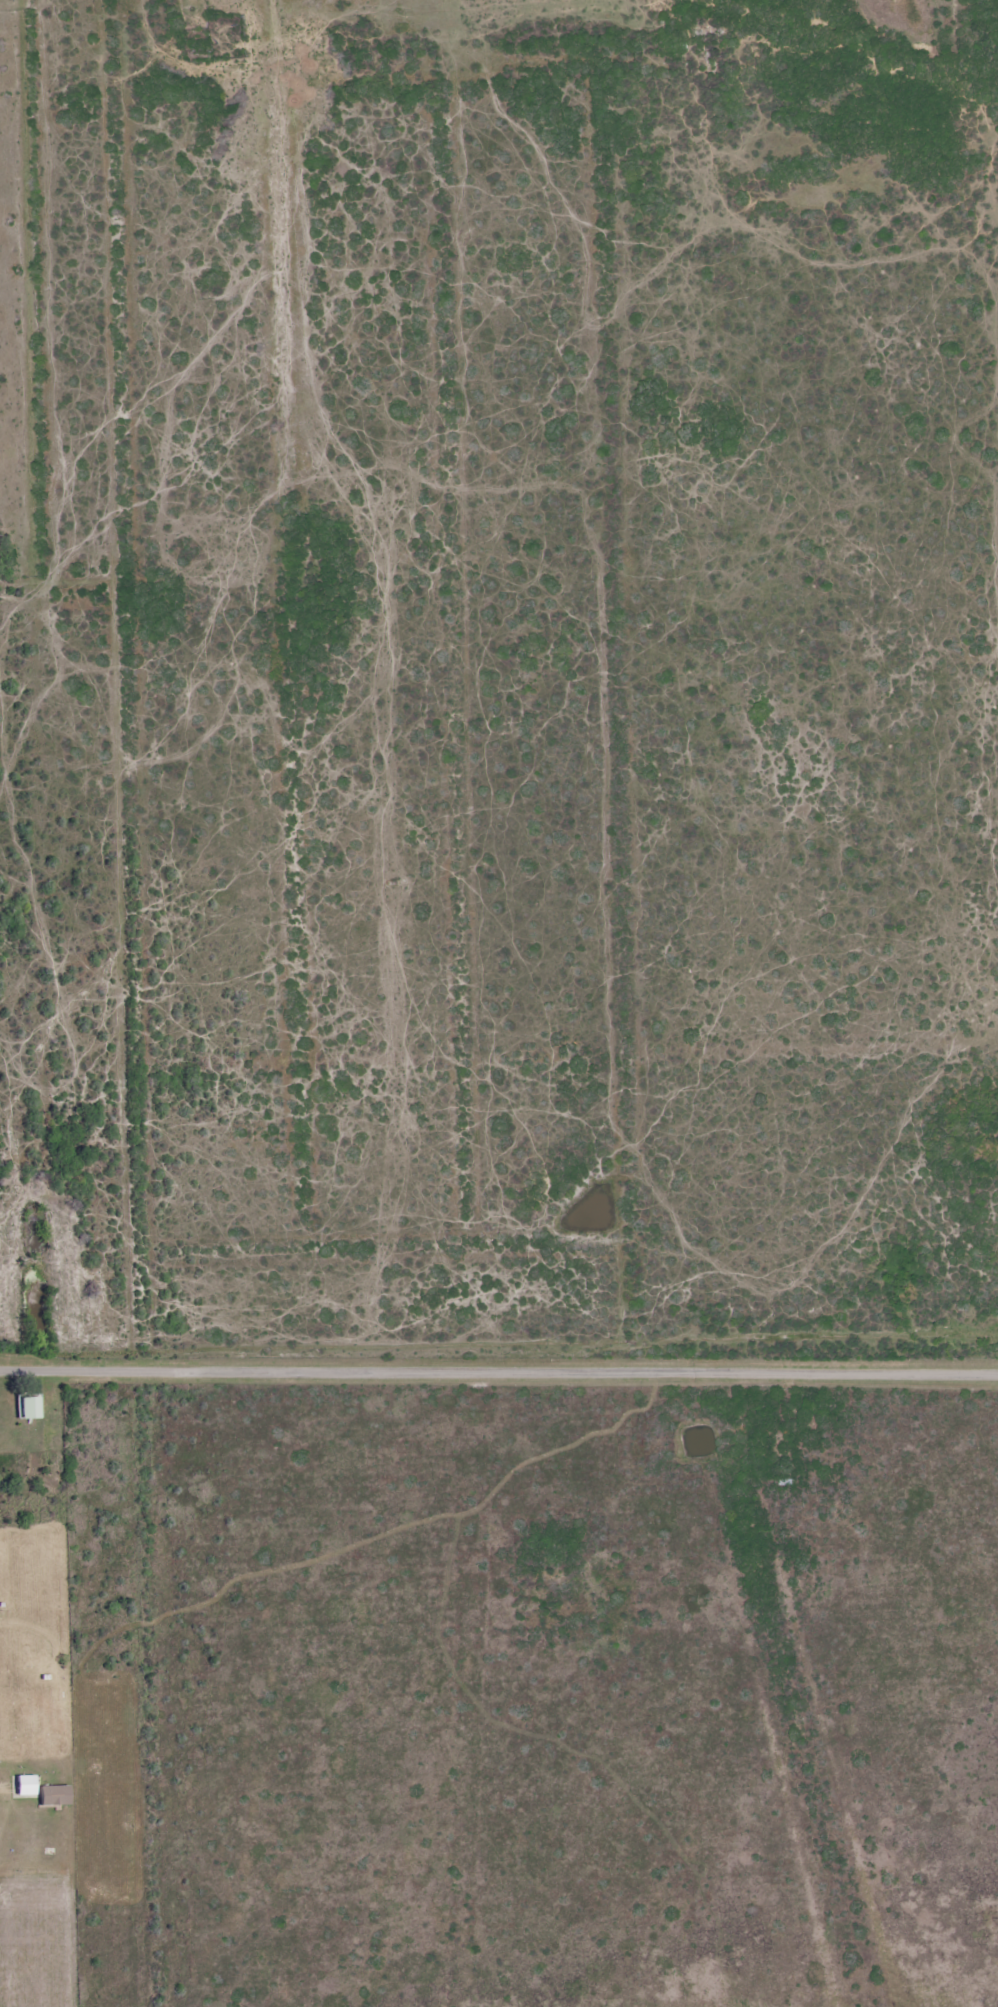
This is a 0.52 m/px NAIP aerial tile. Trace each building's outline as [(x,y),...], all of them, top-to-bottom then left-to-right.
[(21,1419),(20,1397),(39,1397),(39,1418),(21,1419)] [(17,1795),(17,1776),(34,1776),(34,1795),(17,1795)] [(41,1805),(40,1786),(69,1785),(69,1805),(41,1805)]
